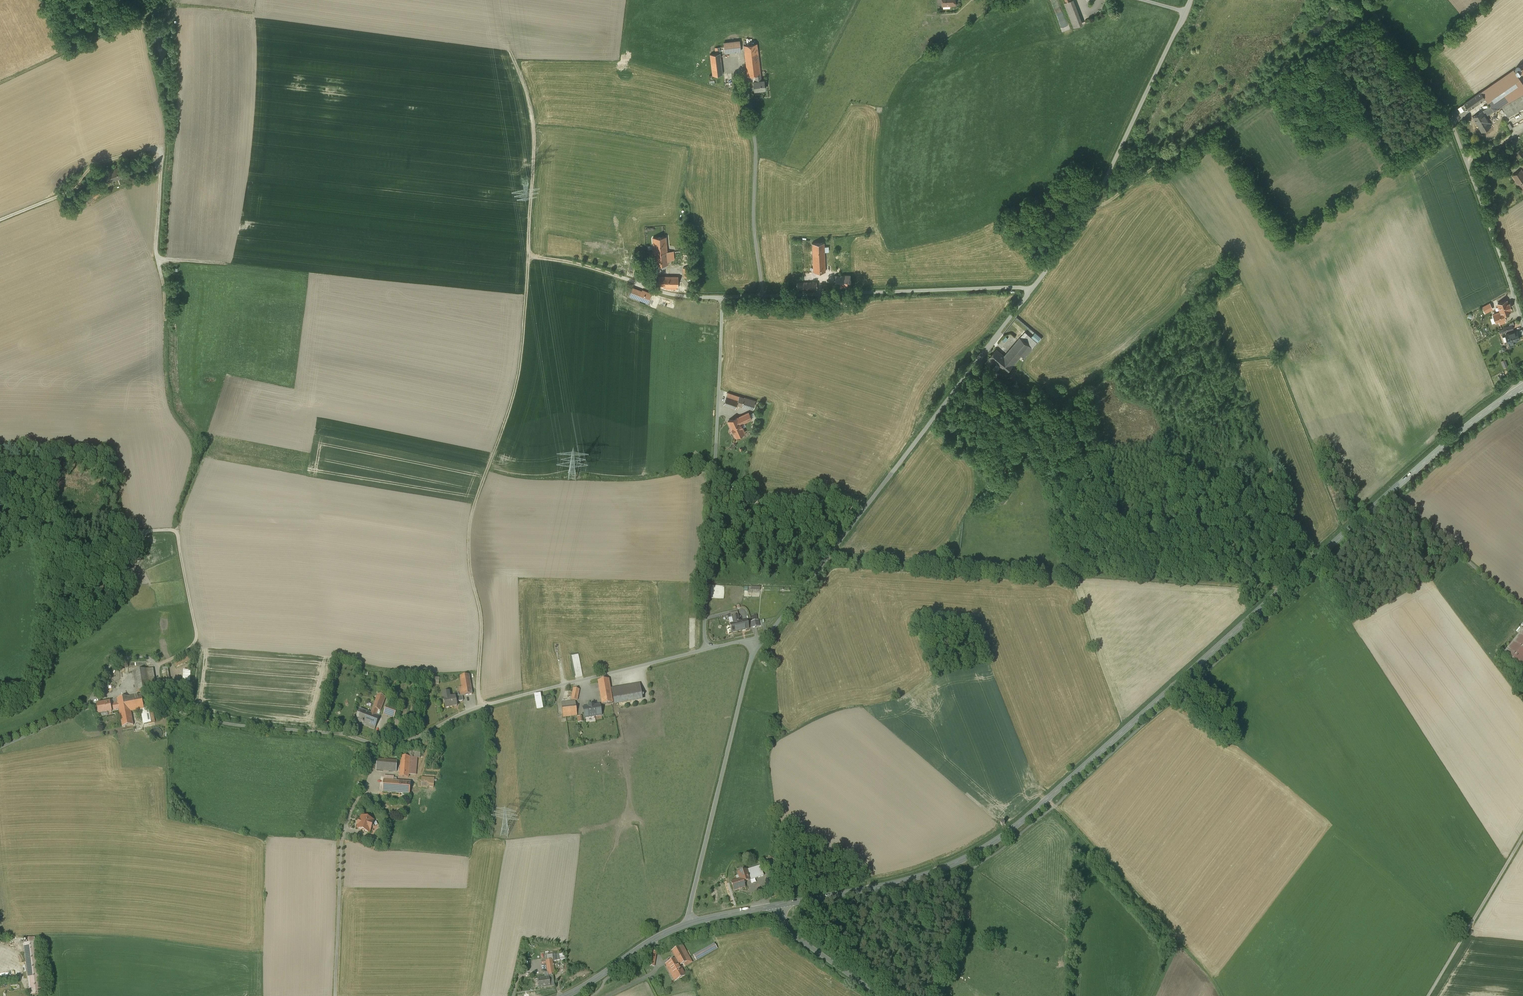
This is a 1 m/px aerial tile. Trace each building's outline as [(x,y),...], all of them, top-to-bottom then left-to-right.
[(1065,3),(1074,28),(1081,25),(1071,0),(1065,0),(1066,2),(1065,3)] [(739,41),(724,43),(725,53),(741,51),(739,41)] [(755,75),(760,75),(757,44),(749,45),(744,45),(748,76),(755,75)] [(716,54),(710,54),(713,75),(723,74),(719,47),(715,48),(716,54)] [(1464,104),(1468,109),(1469,110),(1485,98),(1494,111),(1502,106),(1508,116),(1522,107),(1522,84),(1513,70),(1481,92),(1464,104)] [(761,81),(760,75),(755,75),(756,81),(753,82),(754,90),(765,89),(764,80),(761,81)] [(1468,109),(1464,104),(1458,108),(1461,113),(1465,109),(1466,111),(1468,109)] [(1483,111),(1473,117),(1481,132),(1492,126),(1483,111)] [(1522,155),(1522,151),(1521,148),(1515,152),(1519,158),(1522,155)] [(119,167),(103,172),(106,182),(123,177),(119,167)] [(1512,176),(1520,186),(1522,184),(1522,172),(1521,169),(1512,176)] [(666,237),(653,237),(656,267),(668,266),(666,237)] [(824,243),(812,243),(813,272),(825,271),(824,243)] [(850,275),(835,275),(836,285),(836,288),(851,287),(850,275)] [(678,277),(659,276),(659,286),(678,286),(678,277)] [(652,294),(633,286),(629,295),(648,303),(652,294)] [(1507,301),(1498,304),(1501,312),(1493,314),(1496,322),(1506,319),(1504,314),(1511,311),(1509,308),(1511,307),(1509,303),(1508,304),(1507,301)] [(808,302),(799,302),(799,310),(808,310),(808,302)] [(1490,303),(1483,307),(1486,312),(1493,308),(1490,303)] [(1506,336),(1503,337),(1504,342),(1508,341),(1508,342),(1520,338),(1517,331),(1506,335),(1506,336)] [(1023,334),(1020,337),(1033,348),(1038,342),(1028,333),(1027,333),(1026,333),(1027,334),(1025,336),(1023,334)] [(1020,337),(1004,356),(1015,365),(1017,363),(1019,364),(1033,348),(1020,337)] [(997,364),(1004,356),(997,349),(986,362),(992,368),(996,363),(997,364)] [(1015,365),(1004,356),(997,364),(1000,367),(1016,380),(1023,372),(1015,365)] [(997,364),(996,363),(992,368),(990,370),(996,376),(999,373),(996,371),(1000,367),(997,364)] [(728,393),(724,404),(735,408),(737,404),(742,406),(743,405),(753,408),(756,401),(745,397),(744,398),(728,393)] [(749,412),(729,421),(736,437),(745,433),(741,424),(752,419),(749,412)] [(1007,490),(999,500),(1003,503),(1011,493),(1007,490)] [(130,560),(125,567),(129,570),(134,563),(130,560)] [(732,633),(749,629),(747,621),(740,622),(738,616),(731,617),(729,618),(732,633)] [(1504,653),(1522,667),(1522,665),(1522,630),(1504,653)] [(574,655),(575,677),(582,676),(580,654),(574,655)] [(186,656),(173,661),(176,667),(188,662),(186,656)] [(153,669),(147,670),(149,688),(156,687),(153,669)] [(147,670),(134,672),(137,692),(150,690),(149,688),(147,670)] [(472,695),(469,675),(460,677),(462,688),(459,688),(460,696),(460,697),(462,696),(472,695)] [(613,703),(609,679),(598,681),(602,705),(613,703)] [(639,684),(612,689),(614,706),(642,701),(639,684)] [(579,690),(573,689),(571,700),(577,701),(579,690)] [(449,692),(443,693),(444,699),(445,709),(457,706),(456,702),(455,697),(450,698),(449,692)] [(540,694),(534,695),(537,710),(543,709),(541,696),(540,694)] [(117,699),(118,704),(119,709),(122,727),(133,725),(131,712),(136,711),(144,709),(142,695),(117,699)] [(373,709),(371,714),(376,715),(378,711),(380,712),(385,698),(378,696),(373,709)] [(543,703),(544,705),(545,706),(546,707),(547,707),(549,708),(550,707),(552,707),(553,706),(554,705),(554,704),(555,702),(555,701),(555,700),(554,698),(553,697),(552,696),(551,696),(549,696),(548,696),(546,696),(545,697),(544,698),(543,699),(543,701),(543,702),(543,703)] [(119,709),(118,704),(111,705),(110,702),(97,705),(99,714),(99,713),(107,712),(112,712),(112,710),(119,709)] [(576,703),(562,705),(562,706),(563,717),(566,717),(577,715),(576,703)] [(583,708),(585,718),(601,716),(600,705),(595,706),(594,705),(588,706),(588,707),(583,708)] [(387,706),(384,714),(394,718),(397,709),(387,706)] [(144,709),(136,711),(137,713),(142,712),(144,725),(155,723),(152,708),(144,709)] [(360,710),(356,721),(367,725),(367,727),(370,728),(371,726),(375,728),(379,717),(376,715),(371,714),(360,710)] [(154,740),(156,740),(157,740),(159,739),(160,738),(161,737),(162,735),(162,734),(161,732),(161,731),(160,730),(158,729),(157,728),(155,728),(154,729),(152,730),(151,731),(150,732),(150,734),(150,735),(151,737),(151,738),(153,739),(154,740)] [(405,757),(401,756),(399,777),(408,778),(409,774),(410,757),(418,758),(420,758),(421,752),(406,751),(405,757)] [(418,758),(410,757),(409,774),(416,775),(418,758)] [(397,761),(377,759),(376,770),(396,772),(397,761)] [(411,783),(384,781),(383,792),(410,794),(410,787),(411,783)] [(374,821),(362,817),(357,828),(369,833),(371,828),(374,827),(373,824),(374,821)] [(375,838),(367,835),(365,841),(373,844),(375,838)] [(761,866),(754,868),(757,878),(764,876),(761,866)] [(754,868),(746,871),(747,874),(749,881),(757,878),(754,868)] [(740,879),(731,882),(734,891),(745,888),(743,883),(749,881),(747,874),(746,871),(738,873),(740,879)] [(35,942),(24,943),(30,995),(41,994),(35,942)] [(714,944),(693,956),(696,961),(717,949),(714,944)] [(683,945),(672,951),(676,959),(680,966),(683,964),(683,965),(684,964),(685,966),(687,966),(692,962),(683,945)] [(657,953),(649,951),(647,966),(654,967),(657,953)] [(553,958),(547,959),(549,971),(543,972),(544,975),(538,975),(540,987),(553,985),(551,974),(555,973),(553,958)] [(680,966),(676,959),(665,965),(675,982),(686,976),(680,966)]
